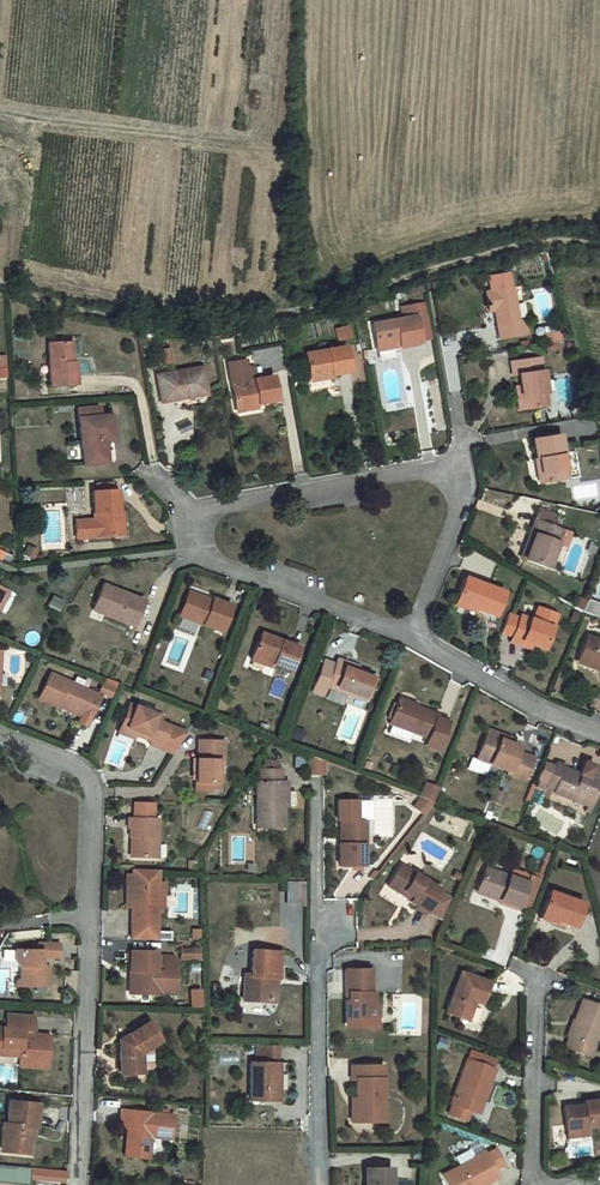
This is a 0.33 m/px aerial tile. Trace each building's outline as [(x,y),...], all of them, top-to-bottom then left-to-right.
[(478,275),(481,289),(500,285),(498,271),(478,275)] [(485,302),(490,336),(519,331),(517,317),(508,319),(502,285),(500,285),(481,289),(475,291),(478,303),(485,302)] [(366,333),(372,362),(413,355),(407,325),(405,313),(391,316),(393,328),(366,333)] [(407,325),(413,355),(424,352),(419,323),(407,325)] [(334,329),(335,341),(345,339),(344,327),(334,329)] [(554,332),(542,334),(543,340),(555,338),(554,332)] [(33,335),(37,380),(65,378),(65,353),(58,353),(55,334),(33,335)] [(340,344),(297,352),(302,372),(299,373),(302,389),(328,385),(325,372),(345,369),(340,344)] [(510,371),(518,408),(543,401),(532,352),(504,357),(506,372),(510,371)] [(223,355),(230,399),(270,392),(266,369),(251,372),(249,360),(234,362),(232,353),(223,355)] [(153,374),(156,403),(177,400),(176,396),(201,393),(196,367),(153,374)] [(353,381),(364,381),(364,371),(353,371),(353,381)] [(72,459),(96,457),(94,436),(100,435),(96,410),(66,414),(72,459)] [(537,439),(545,484),(565,480),(560,456),(566,455),(562,434),(537,439)] [(103,456),(100,435),(94,436),(96,457),(103,456)] [(77,522),(79,537),(122,533),(119,487),(114,488),(114,483),(101,483),(101,489),(95,490),(95,521),(77,522)] [(541,531),(533,557),(551,565),(566,527),(555,523),(558,513),(544,507),(536,529),(541,531)] [(96,577),(89,598),(105,602),(103,608),(128,617),(137,591),(96,577)] [(464,581),(454,604),(485,619),(497,593),(464,581)] [(54,595),(44,590),(39,600),(49,605),(54,595)] [(365,597),(357,594),(354,603),(363,605),(365,597)] [(184,595),(179,612),(225,628),(233,604),(210,597),(208,603),(184,595)] [(588,602),(583,599),(578,611),(594,618),(598,610),(587,605),(588,602)] [(599,606),(588,602),(587,605),(598,610),(599,606)] [(506,639),(504,644),(514,648),(516,644),(525,647),(536,652),(544,630),(543,630),(548,617),(532,611),(526,623),(515,618),(514,621),(506,639)] [(495,634),(506,639),(514,621),(503,617),(495,634)] [(260,633),(252,663),(291,676),(300,645),(260,633)] [(580,641),(572,661),(599,672),(599,648),(580,641)] [(324,661),(314,690),(325,694),(328,687),(367,701),(376,677),(358,670),(346,666),(347,662),(338,658),(336,665),(324,661)] [(360,666),(347,662),(346,666),(358,670),(360,666)] [(49,671),(37,696),(55,705),(57,701),(80,712),(76,721),(85,725),(99,694),(49,671)] [(401,700),(392,724),(427,734),(424,744),(435,748),(446,719),(434,716),(435,711),(401,700)] [(125,703),(116,727),(152,739),(150,744),(174,753),(187,733),(161,723),(163,718),(125,703)] [(486,734),(478,758),(512,769),(511,774),(525,778),(532,757),(518,753),(520,745),(486,734)] [(193,771),(192,794),(204,796),(204,785),(213,786),(213,762),(220,763),(220,745),(194,745),(194,760),(189,760),(188,771),(193,771)] [(318,775),(318,761),(302,755),(303,775),(318,775)] [(275,756),(263,756),(263,764),(275,765),(275,756)] [(547,796),(552,798),(555,790),(558,791),(558,793),(575,800),(576,797),(595,804),(599,790),(599,769),(595,767),(596,765),(586,762),(581,775),(567,769),(568,767),(559,763),(557,768),(550,787),(547,796)] [(263,764),(261,765),(261,777),(254,777),(253,823),(280,823),(280,803),(291,803),(292,787),(284,787),(284,777),(279,777),(279,765),(275,765),(263,764)] [(547,764),(540,783),(550,787),(557,768),(547,764)] [(491,788),(486,801),(498,806),(504,796),(491,788)] [(410,809),(422,813),(429,803),(414,797),(410,809)] [(336,800),(336,820),(338,820),(355,819),(356,800),(336,800)] [(134,803),(133,819),(151,820),(152,804),(134,803)] [(133,839),(132,859),(156,859),(157,820),(151,820),(133,819),(127,819),(127,830),(129,830),(129,838),(133,839)] [(355,819),(338,820),(338,838),(341,838),(342,843),(337,843),(337,865),(361,866),(362,844),(363,844),(363,831),(357,831),(357,819),(355,819)] [(439,887),(399,863),(387,883),(401,892),(403,889),(412,894),(408,899),(426,910),(427,908),(442,917),(451,897),(439,889),(439,887)] [(516,902),(527,908),(537,881),(525,875),(522,881),(483,866),(476,887),(497,896),(497,899),(515,907),(516,902)] [(153,880),(154,870),(131,870),(130,878),(153,880)] [(130,878),(122,877),(122,912),(129,912),(130,878)] [(129,912),(128,940),(152,941),(152,913),(153,888),(153,880),(130,878),(129,912)] [(287,878),(287,900),(298,901),(297,878),(287,878)] [(161,888),(153,888),(152,913),(161,913),(161,888)] [(547,888),(537,915),(564,926),(567,922),(573,924),(581,902),(547,888)] [(18,982),(18,985),(50,986),(50,967),(43,969),(43,959),(59,960),(59,942),(39,942),(39,947),(15,948),(15,959),(20,964),(21,980),(18,982)] [(244,998),(270,999),(269,972),(279,974),(278,947),(253,948),(252,971),(244,971),(244,998)] [(185,960),(186,951),(176,950),(175,960),(185,960)] [(171,988),(172,962),(168,958),(158,958),(158,963),(151,962),(151,954),(125,953),(125,973),(132,973),(132,979),(130,979),(129,995),(149,996),(149,987),(171,988)] [(369,967),(344,967),(343,990),(346,990),(346,998),(343,998),(343,1016),(366,1016),(366,1003),(372,1003),(372,990),(369,990),(369,967)] [(459,968),(444,1010),(466,1018),(474,998),(480,1002),(487,979),(459,968)] [(279,999),(279,974),(269,972),(270,999),(279,999)] [(132,979),(132,973),(125,973),(124,995),(129,995),(130,979),(132,979)] [(564,1044),(588,1053),(592,1042),(589,1041),(599,1012),(599,1003),(580,996),(564,1044)] [(372,1003),(366,1003),(366,1016),(343,1016),(343,1025),(375,1025),(375,1003),(372,1003)] [(27,1035),(28,1013),(4,1012),(4,1025),(0,1025),(0,1054),(16,1054),(16,1059),(30,1060),(30,1065),(44,1065),(45,1032),(31,1031),(31,1035),(27,1035)] [(117,1042),(119,1076),(140,1076),(140,1069),(148,1068),(150,1066),(149,1049),(148,1047),(158,1040),(145,1024),(117,1042)] [(280,1062),(280,1046),(259,1045),(259,1061),(280,1062)] [(468,1059),(453,1104),(475,1112),(480,1098),(484,1100),(495,1068),(468,1059)] [(275,1089),(276,1073),(280,1073),(280,1062),(259,1061),(253,1061),(252,1100),(279,1101),(279,1089),(275,1089)] [(349,1103),(349,1119),(374,1119),(373,1107),(381,1107),(381,1064),(349,1064),(349,1077),(353,1077),(354,1097),(354,1103),(349,1103)] [(566,1141),(575,1139),(575,1135),(585,1133),(584,1125),(599,1122),(599,1095),(578,1099),(579,1102),(559,1107),(566,1141)] [(7,1101),(6,1126),(3,1153),(26,1156),(29,1128),(35,1129),(36,1103),(7,1101)] [(124,1130),(122,1159),(148,1163),(150,1139),(168,1142),(171,1117),(120,1112),(119,1130),(124,1130)] [(490,1166),(481,1149),(478,1144),(466,1150),(469,1155),(439,1171),(447,1184),(476,1184),(485,1180),(483,1177),(493,1172),(490,1166)] [(492,1144),(481,1149),(490,1166),(500,1161),(492,1144)] [(14,1166),(0,1165),(0,1182),(12,1184),(14,1166)] [(14,1166),(12,1184),(24,1184),(26,1184),(28,1168),(14,1166)] [(66,1172),(33,1168),(32,1179),(64,1183),(66,1172)] [(364,1184),(390,1184),(391,1174),(364,1174),(364,1184)]
